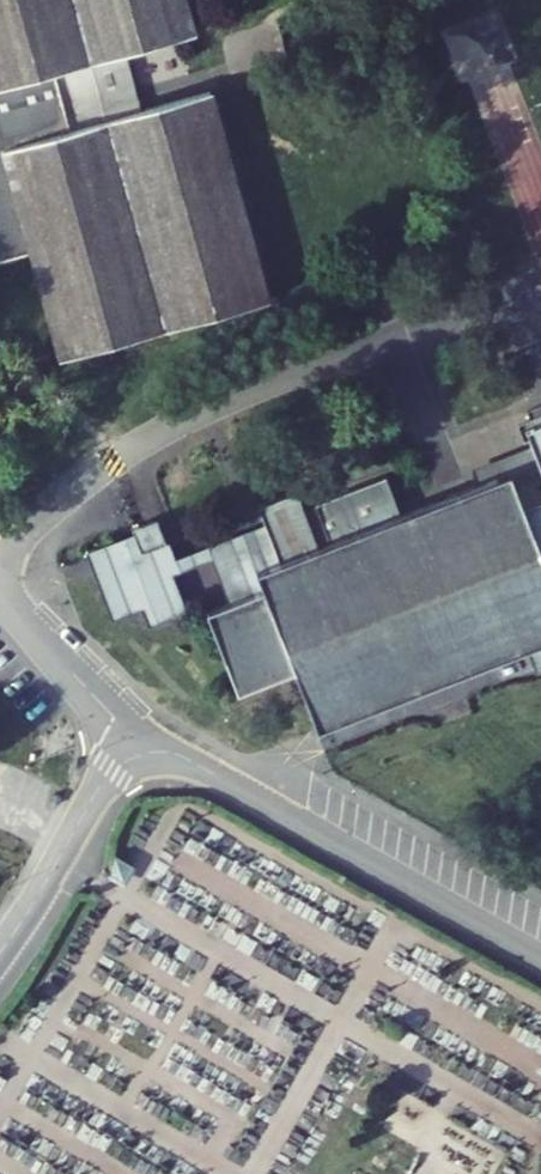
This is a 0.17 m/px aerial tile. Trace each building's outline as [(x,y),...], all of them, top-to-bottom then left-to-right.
[(183,0),(0,0),(0,263),(31,254),(60,357),(268,300),(210,91),(139,111),(122,50),(192,30),(183,0)] [(290,671),(312,728),(525,646),(534,669),(540,666),(540,411),(526,417),(530,426),(523,429),(540,471),(512,481),(508,471),(399,513),(385,475),(313,502),(318,517),(308,521),(296,489),(257,504),(272,541),(259,546),(256,539),(209,557),(227,602),(203,611),(235,692),(290,671)] [(130,527),(134,536),(156,528),(153,518),(130,527)] [(141,600),(149,619),(178,608),(165,573),(163,569),(171,566),(168,559),(156,528),(134,536),(137,544),(125,549),(122,541),(91,553),(112,611),(141,600)] [(137,544),(134,536),(122,541),(125,549),(137,544)] [(163,569),(165,573),(200,558),(200,546),(168,559),(171,566),(163,569)] [(132,868),(115,857),(106,872),(123,883),(132,868)]
